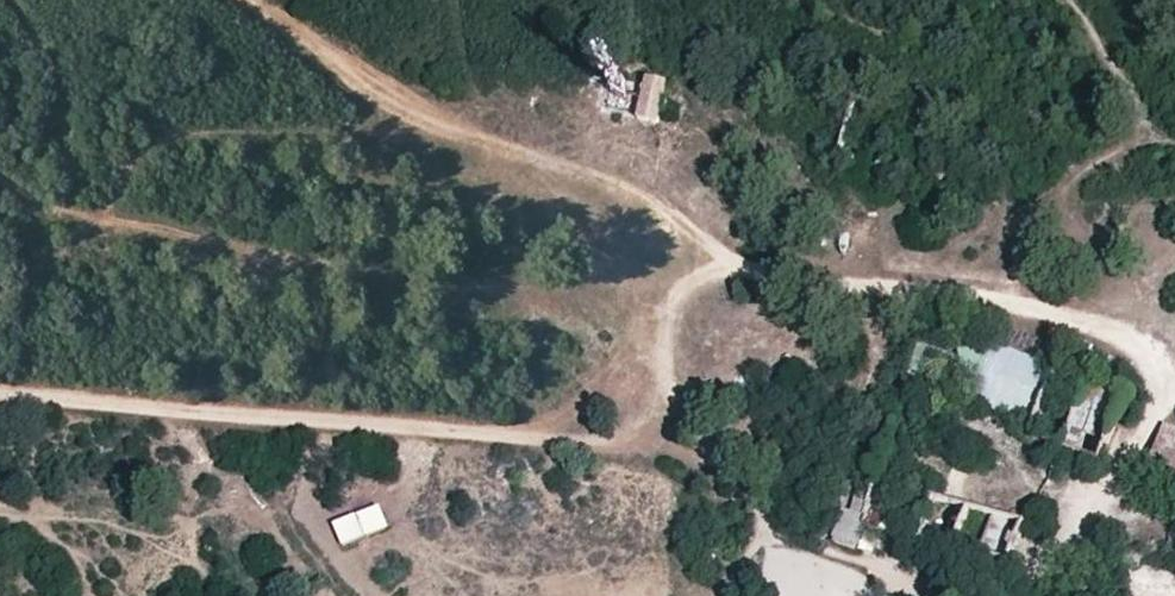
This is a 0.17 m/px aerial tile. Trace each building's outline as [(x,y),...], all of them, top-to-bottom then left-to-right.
[(658,126),(667,84),(648,80),(639,122),(658,126)] [(1033,425),(1055,368),(953,327),(951,326),(971,400),(1033,425)] [(1093,443),(1108,394),(1088,388),(1073,437),(1093,443)] [(1147,467),(1174,476),(1174,424),(1161,419),(1161,422),(1147,467)] [(1014,556),(1022,520),(931,500),(923,537),(1014,556)] [(380,503),(333,524),(344,548),(391,528),(380,503)] [(870,516),(865,513),(843,505),(830,541),(834,543),(857,551),(870,516)]
